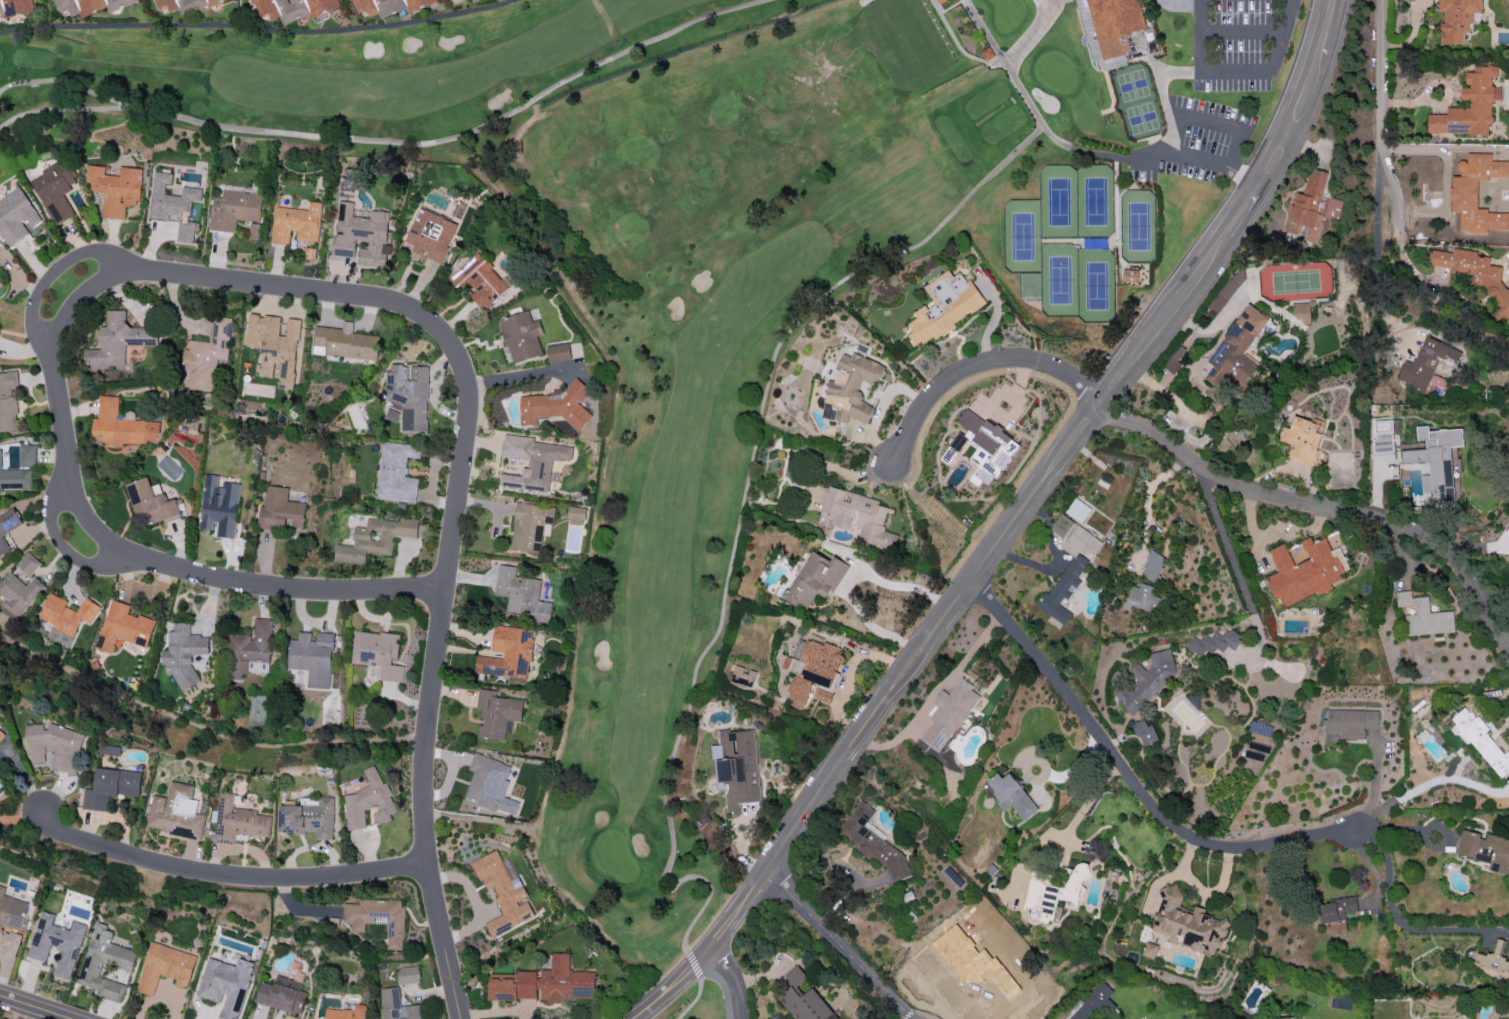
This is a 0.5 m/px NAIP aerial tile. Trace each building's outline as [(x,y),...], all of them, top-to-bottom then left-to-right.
[(3,13),(4,17),(33,11),(31,0),(0,0),(0,14),(3,13)] [(136,0),(52,0),(56,14),(68,10),(70,16),(80,13),(81,16),(108,8),(109,11),(137,2),(136,0)] [(157,16),(178,8),(181,16),(222,0),(151,0),(157,16)] [(337,0),(253,0),(260,17),(269,14),(271,20),(280,17),(283,24),(311,13),(312,17),(339,6),(337,0)] [(435,0),(351,0),(356,14),(366,10),(369,16),(378,13),(380,18),(407,8),(409,12),(436,1),(435,0)] [(1091,61),(1102,58),(1105,70),(1127,65),(1124,53),(1130,51),(1126,33),(1145,29),(1138,0),(1077,0),(1091,61)] [(1439,11),(1443,11),(1443,23),(1439,23),(1439,43),(1469,44),(1469,23),(1473,23),(1473,11),(1482,12),(1482,0),(1439,0),(1439,11)] [(1487,135),(1488,123),(1491,123),(1492,100),(1500,101),(1500,87),(1491,87),(1491,77),(1497,77),(1497,66),(1474,66),(1473,72),(1465,71),(1464,86),(1460,86),(1460,99),(1469,99),(1469,108),(1447,107),(1446,114),(1427,114),(1427,133),(1487,135)] [(1487,212),(1487,208),(1477,208),(1477,181),(1488,181),(1488,177),(1508,177),(1508,161),(1492,161),(1492,153),(1467,153),(1466,160),(1458,160),(1458,176),(1450,176),(1450,212),(1457,212),(1457,230),(1488,230),(1508,230),(1508,212),(1487,212)] [(29,179),(54,224),(74,213),(62,193),(77,184),(63,160),(29,179)] [(141,168),(119,167),(119,175),(104,174),(104,166),(89,165),(87,192),(103,193),(101,217),(124,219),(125,205),(138,206),(141,168)] [(1328,171),(1309,167),(1303,194),(1294,192),(1285,234),(1318,241),(1323,215),(1338,219),(1343,200),(1327,197),(1326,200),(1322,199),(1328,171)] [(149,217),(179,219),(177,242),(193,243),(194,221),(185,221),(182,221),(183,213),(189,213),(190,201),(201,202),(202,188),(182,187),(181,196),(164,194),(165,183),(171,184),(172,173),(153,171),(149,217)] [(8,247),(31,233),(28,229),(41,221),(21,187),(0,199),(0,233),(8,247)] [(234,232),(236,219),(259,221),(262,192),(224,188),(223,197),(213,196),(209,229),(234,232)] [(317,241),(321,202),(309,201),(308,210),(274,207),(271,243),(288,244),(289,230),(296,231),(295,239),(317,241)] [(333,255),(353,257),(356,237),(367,239),(366,249),(358,248),(356,265),(384,268),(386,253),(390,254),(391,245),(385,244),(389,212),(370,210),(369,218),(352,216),(354,202),(339,201),(333,255)] [(458,224),(420,207),(401,248),(421,257),(422,255),(440,263),(458,224)] [(259,240),(260,223),(250,222),(248,239),(259,240)] [(1499,290),(1503,267),(1489,265),(1491,257),(1477,255),(1477,251),(1452,247),(1451,252),(1430,249),(1428,265),(1449,268),(1449,273),(1467,276),(1466,289),(1498,294),(1494,321),(1508,323),(1508,291),(1499,290)] [(448,278),(458,289),(465,283),(473,292),(470,295),(483,310),(509,287),(477,252),(448,278)] [(1247,275),(1238,268),(1206,307),(1216,315),(1247,275)] [(1137,282),(1138,270),(1123,269),(1122,281),(1137,282)] [(984,303),(962,270),(953,276),(949,270),(923,286),(933,301),(914,314),(916,318),(907,323),(912,331),(906,335),(915,349),(955,323),(954,323),(984,303)] [(1203,379),(1217,387),(1223,375),(1243,387),(1259,361),(1246,354),(1269,317),(1245,302),(1209,363),(1211,365),(1203,379)] [(1292,303),(1292,318),(1301,318),(1301,324),(1310,324),(1310,302),(1292,303)] [(157,345),(157,326),(125,326),(125,310),(107,310),(107,327),(100,327),(100,349),(86,349),(85,367),(125,367),(125,345),(157,345)] [(542,355),(537,335),(543,334),(539,319),(531,321),(528,311),(500,318),(511,363),(542,355)] [(300,319),(287,318),(285,336),(278,335),(280,317),(249,313),(245,346),(260,347),(256,375),(280,378),(279,387),(292,389),(300,319)] [(210,342),(189,340),(188,349),(184,349),(182,373),(188,373),(187,389),(213,391),(215,359),(227,360),(230,317),(212,316),(210,342)] [(376,360),(379,336),(352,332),(353,322),(343,321),(342,329),(315,326),(312,352),(376,360)] [(1454,368),(1461,350),(1424,336),(1414,363),(1405,360),(1397,381),(1425,391),(1437,362),(1454,368)] [(546,345),(548,362),(570,360),(569,343),(546,345)] [(1177,361),(1186,349),(1179,344),(1163,367),(1174,375),(1181,364),(1177,361)] [(819,414),(846,424),(849,417),(867,424),(874,406),(861,401),(864,393),(857,390),(861,380),(876,386),(884,365),(852,353),(851,356),(843,353),(832,381),(819,414)] [(428,366),(409,365),(409,364),(388,364),(388,391),(388,420),(400,421),(400,431),(426,431),(428,366)] [(18,430),(14,388),(18,388),(16,371),(0,372),(0,432),(18,430)] [(521,425),(537,425),(537,417),(561,416),(578,431),(592,415),(576,401),(582,401),(591,391),(576,377),(560,395),(520,395),(521,425)] [(159,421),(117,419),(117,396),(99,395),(98,419),(92,418),(92,442),(104,442),(104,447),(122,447),(122,442),(158,443),(159,421)] [(1019,446),(969,405),(955,423),(961,428),(948,445),(957,452),(967,441),(977,449),(969,459),(979,466),(970,476),(985,488),(1019,446)] [(1324,422),(1294,414),(1290,428),(1282,426),(1278,440),(1292,444),(1288,459),(1313,465),(1324,422)] [(1393,455),(1392,420),(1373,421),(1374,455),(1393,455)] [(1411,506),(1455,502),(1450,447),(1463,446),(1462,428),(1428,431),(1428,426),(1416,427),(1417,440),(1424,439),(1425,449),(1401,451),(1402,469),(1408,469),(1409,482),(1411,506)] [(548,491),(552,459),(571,461),(572,446),(534,442),(535,437),(504,434),(501,456),(526,459),(524,476),(502,473),(501,485),(548,491)] [(418,478),(405,477),(407,457),(419,458),(420,445),(381,442),(376,498),(415,502),(418,478)] [(36,466),(35,445),(19,445),(20,466),(36,466)] [(2,470),(1,450),(0,450),(0,492),(3,491),(3,488),(32,488),(31,469),(2,470)] [(239,483),(220,481),(220,475),(204,473),(199,528),(216,530),(215,537),(234,539),(239,483)] [(135,516),(146,513),(148,524),(163,520),(164,522),(181,518),(175,498),(165,501),(160,483),(150,486),(148,477),(126,483),(135,516)] [(259,524),(303,528),(305,502),(287,501),(288,487),(267,485),(265,505),(260,505),(259,524)] [(822,511),(833,514),(831,523),(857,530),(855,540),(896,551),(900,535),(882,531),(887,509),(878,507),(880,500),(828,486),(822,511)] [(1064,513),(1081,523),(1091,508),(1074,497),(1064,513)] [(511,549),(540,552),(542,535),(551,536),(554,507),(516,502),(511,549)] [(567,523),(583,525),(585,508),(568,506),(567,523)] [(2,535),(23,524),(15,508),(0,516),(0,556),(10,550),(2,535)] [(1064,539),(1075,523),(1061,513),(1050,529),(1064,539)] [(335,561),(365,564),(366,552),(391,555),(393,536),(416,538),(418,519),(395,517),(395,521),(366,518),(365,528),(354,527),(352,546),(336,544),(335,561)] [(1071,555),(1038,608),(1065,625),(1072,613),(1058,604),(1063,596),(1068,599),(1080,580),(1077,578),(1088,560),(1077,554),(1081,548),(1094,556),(1103,542),(1076,525),(1061,548),(1071,555)] [(1282,606),(1317,593),(1318,595),(1333,589),(1330,583),(1344,578),(1339,564),(1344,562),(1339,547),(1330,551),(1325,538),(1313,542),(1311,537),(1301,540),(1309,559),(1293,565),(1284,543),(1269,549),(1277,572),(1266,577),(1275,600),(1279,598),(1282,606)] [(848,565),(832,555),(830,560),(812,550),(788,591),(786,590),(782,597),(806,611),(817,593),(828,599),(848,565)] [(1140,576),(1156,582),(1166,556),(1150,550),(1140,576)] [(45,587),(34,577),(26,585),(23,582),(41,563),(28,552),(0,583),(0,593),(6,598),(1,603),(16,617),(45,587)] [(540,579),(515,576),(516,566),(500,564),(496,595),(508,597),(506,614),(550,619),(552,602),(538,601),(540,579)] [(1152,589),(1131,582),(1123,608),(1132,611),(1134,606),(1154,613),(1159,596),(1151,593),(1152,589)] [(1454,632),(1452,611),(1429,613),(1428,596),(1411,598),(1410,590),(1395,591),(1396,607),(1414,605),(1415,614),(1404,615),(1406,636),(1454,632)] [(74,636),(81,619),(91,624),(100,605),(84,598),(77,612),(65,606),(67,601),(49,593),(37,619),(74,636)] [(146,648),(155,621),(127,612),(130,605),(111,599),(100,634),(105,636),(100,650),(111,653),(116,638),(146,648)] [(268,673),(271,618),(254,618),(253,634),(231,633),(229,680),(242,681),(242,672),(268,673)] [(174,686),(194,686),(193,654),(208,654),(208,636),(190,636),(190,622),(173,623),(173,631),(167,631),(167,650),(161,650),(161,665),(174,665),(174,686)] [(533,630),(494,625),(492,651),(503,652),(502,658),(483,656),(481,673),(527,678),(533,630)] [(1233,650),(1242,636),(1227,626),(1221,635),(1214,631),(1210,637),(1203,633),(1199,640),(1192,635),(1185,646),(1212,663),(1224,644),(1233,650)] [(397,634),(353,631),(351,662),(381,664),(378,697),(394,698),(395,683),(402,683),(403,665),(395,665),(397,634)] [(829,703),(843,656),(837,654),(839,648),(799,636),(792,658),(785,656),(782,668),(795,672),(785,704),(803,709),(807,696),(829,703)] [(1175,673),(1169,648),(1148,654),(1151,665),(1145,671),(1137,662),(1129,669),(1131,679),(1125,680),(1114,691),(1117,700),(1131,716),(1175,673)] [(728,671),(726,680),(753,687),(756,671),(735,665),(733,673),(728,671)] [(980,696),(970,689),(973,686),(961,678),(949,695),(940,689),(931,702),(937,707),(930,717),(933,719),(920,738),(941,752),(980,696)] [(522,699),(497,697),(498,690),(478,688),(476,711),(482,711),(481,725),(478,724),(477,738),(504,740),(505,732),(512,732),(513,721),(521,722),(522,699)] [(1507,750),(1502,753),(1484,731),(1486,730),(1466,705),(1450,718),(1455,724),(1450,728),(1465,745),(1470,741),(1500,778),(1508,770),(1508,752),(1507,750)] [(1379,710),(1326,709),(1325,732),(1340,733),(1340,738),(1364,739),(1364,728),(1378,728),(1379,710)] [(1158,740),(1152,724),(1147,726),(1144,719),(1132,724),(1141,746),(1158,740)] [(85,735),(53,723),(26,724),(27,763),(44,763),(43,746),(53,745),(53,754),(51,759),(52,768),(66,773),(66,776),(75,776),(75,752),(79,752),(85,735)] [(760,801),(753,728),(714,732),(715,742),(709,743),(710,755),(715,755),(718,783),(724,782),(727,812),(740,811),(739,803),(760,801)] [(99,754),(121,755),(121,745),(100,745),(99,754)] [(512,764),(473,753),(469,770),(473,771),(464,801),(515,815),(519,801),(503,797),(512,764)] [(343,792),(347,829),(366,827),(364,809),(378,807),(379,812),(374,812),(375,823),(391,821),(390,813),(393,813),(390,781),(379,782),(377,766),(366,768),(368,789),(343,792)] [(141,772),(96,767),(94,789),(84,788),(82,808),(107,811),(109,793),(139,796),(141,772)] [(1011,772),(1002,778),(998,773),(986,782),(1000,801),(997,802),(1004,811),(1012,805),(1023,821),(1038,810),(1011,772)] [(194,785),(170,781),(167,797),(152,795),(146,829),(201,838),(204,815),(194,814),(197,800),(191,799),(194,785)] [(271,816),(255,814),(255,810),(233,808),(234,794),(218,792),(214,841),(235,843),(236,833),(269,836),(271,816)] [(333,840),(333,797),(317,796),(317,798),(300,798),(300,805),(279,805),(278,833),(315,833),(315,840),(333,840)] [(881,843),(886,836),(866,822),(875,810),(860,800),(836,834),(902,880),(912,864),(881,843)] [(1483,833),(1483,834),(1461,829),(1456,855),(1489,862),(1487,870),(1508,875),(1508,873),(1508,839),(1483,833)] [(491,937),(535,917),(526,899),(528,898),(509,856),(501,860),(496,850),(472,861),(484,890),(493,886),(497,896),(495,897),(502,915),(484,923),(491,937)] [(1032,870),(1024,906),(1031,908),(1029,919),(1051,924),(1056,903),(1076,907),(1083,876),(1087,878),(1090,864),(1077,861),(1075,870),(1064,868),(1062,877),(1032,870)] [(1150,930),(1171,936),(1169,941),(1215,955),(1221,936),(1224,937),(1229,922),(1204,914),(1205,909),(1195,906),(1193,911),(1176,906),(1181,889),(1164,884),(1150,930)] [(4,895),(6,886),(0,885),(0,944),(2,944),(5,954),(11,956),(15,955),(21,934),(11,931),(4,933),(6,926),(23,930),(26,920),(24,915),(28,902),(4,895)] [(1357,912),(1355,898),(1318,902),(1320,923),(1345,920),(1345,913),(1357,912)] [(387,949),(403,950),(404,900),(358,899),(358,904),(344,903),(343,924),(352,924),(352,931),(365,932),(365,923),(387,923),(387,949)] [(70,980),(86,924),(71,920),(68,929),(52,925),(55,914),(40,910),(27,957),(45,962),(50,947),(61,950),(54,975),(70,980)] [(78,984),(97,989),(95,996),(121,1002),(126,984),(99,977),(103,963),(132,971),(137,950),(108,943),(113,928),(94,923),(78,984)] [(1496,938),(1492,955),(1476,952),(1474,965),(1508,972),(1508,959),(1500,958),(1504,940),(1496,938)] [(136,991),(153,996),(159,974),(176,978),(175,985),(188,988),(197,954),(149,942),(136,991)] [(1159,945),(1146,942),(1142,955),(1154,959),(1159,945)] [(595,971),(569,971),(570,953),(551,953),(551,969),(541,969),(540,1000),(594,1000),(595,971)] [(222,1003),(218,1018),(237,1018),(245,990),(246,991),(253,962),(237,958),(235,965),(206,958),(196,996),(222,1003)] [(400,985),(421,981),(418,965),(397,969),(400,985)] [(489,999),(536,1000),(536,973),(489,972),(489,999)] [(306,992),(300,990),(302,981),(276,974),(273,984),(260,981),(255,1002),(300,1014),(306,992)] [(400,1006),(399,987),(380,988),(383,1018),(424,1018),(423,1004),(400,1006)] [(367,1004),(355,1004),(354,1010),(325,1008),(324,1018),(366,1018),(367,1004)]
